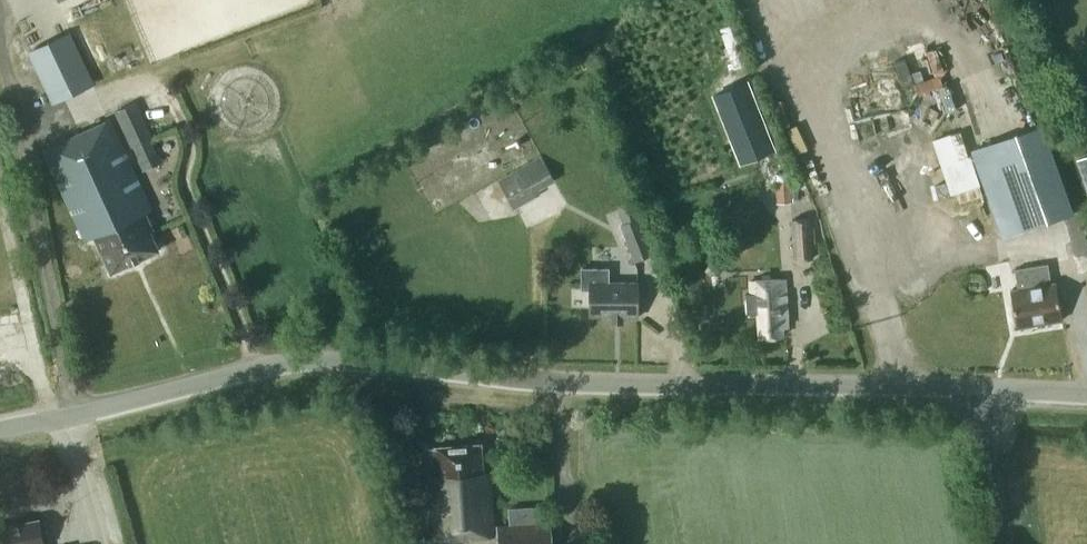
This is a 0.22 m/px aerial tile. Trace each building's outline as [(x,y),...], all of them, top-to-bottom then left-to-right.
[(28,51),(53,103),(94,83),(69,31),(28,51)] [(733,147),(767,133),(747,83),(712,97),(733,147)] [(154,137),(136,101),(116,111),(141,161),(159,152),(152,137),(154,137)] [(111,273),(160,251),(151,232),(154,230),(146,213),(153,210),(110,116),(43,147),(86,241),(96,239),(111,273)] [(1043,126),(972,150),(1003,236),(1071,214),(1074,213),(1043,126)] [(1086,186),(1086,155),(1077,159),(1086,186)] [(556,179),(543,156),(499,181),(514,207),(539,193),(537,190),(556,179)] [(792,202),(791,178),(776,179),(777,202),(792,202)] [(642,203),(636,206),(620,212),(624,223),(622,224),(636,260),(661,250),(642,203)] [(813,258),(812,217),(792,218),(793,259),(813,258)] [(1016,327),(1062,320),(1056,282),(1051,283),(1048,263),(1015,268),(1018,288),(1010,289),(1016,327)] [(624,317),(639,317),(639,282),(608,282),(608,268),(582,268),(581,288),(589,288),(589,315),(611,315),(611,324),(624,323),(624,317)] [(746,293),(747,311),(753,311),(753,312),(760,312),(761,336),(783,335),(782,326),(788,326),(786,279),(752,281),(752,293),(746,293)] [(435,445),(435,447),(427,448),(423,451),(424,460),(428,463),(436,462),(437,475),(432,475),(436,538),(494,534),(490,472),(484,472),(482,443),(435,445)] [(428,504),(428,491),(417,491),(417,504),(428,504)] [(40,519),(0,526),(0,543),(45,543),(40,519)] [(499,543),(552,543),(551,524),(498,527),(499,543)]
